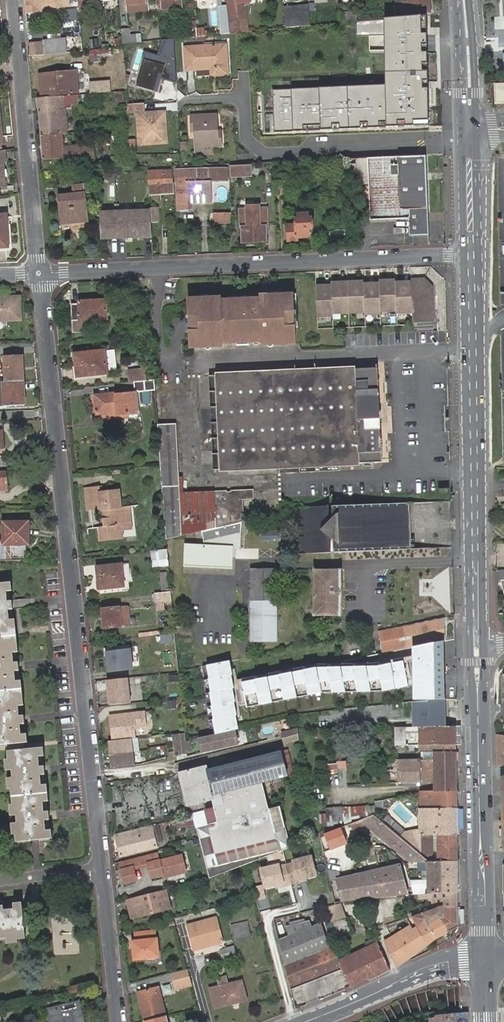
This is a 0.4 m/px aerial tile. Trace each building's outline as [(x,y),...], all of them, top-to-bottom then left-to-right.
[(26,12),(42,10),(42,6),(74,2),(74,0),(25,0),(26,12)] [(230,25),(238,25),(236,0),(228,0),(230,25)] [(238,25),(230,25),(231,33),(234,33),(246,32),(244,2),(250,1),(250,0),(236,0),(238,25)] [(429,0),(396,0),(397,15),(398,15),(405,14),(430,12),(429,0)] [(144,3),(127,5),(128,13),(148,11),(148,6),(145,6),(144,3)] [(283,7),(285,28),(310,26),(308,5),(283,7)] [(181,6),(157,8),(157,14),(182,12),(181,6)] [(356,12),(340,13),(341,23),(357,22),(356,12)] [(428,15),(388,19),(388,85),(272,89),(273,138),(432,131),(428,15)] [(121,30),(122,44),(141,42),(140,35),(130,36),(130,29),(121,30)] [(120,36),(113,36),(113,44),(121,43),(120,36)] [(68,46),(68,52),(82,51),(81,39),(67,40),(68,46)] [(29,44),(30,55),(44,54),(44,49),(43,42),(29,44)] [(186,70),(211,68),(216,68),(216,76),(229,75),(226,44),(217,45),(185,48),(186,70)] [(159,75),(162,76),(165,66),(158,65),(160,57),(145,54),(136,88),(154,93),(159,75)] [(40,75),(42,96),(78,92),(76,71),(40,75)] [(157,94),(162,76),(159,75),(154,93),(157,94)] [(111,91),(110,80),(89,81),(90,93),(111,91)] [(495,83),(495,102),(503,102),(503,83),(495,83)] [(117,100),(128,99),(126,89),(125,89),(115,90),(117,100)] [(38,98),(41,135),(62,134),(68,133),(67,127),(60,127),(59,110),(66,109),(65,105),(79,103),(78,94),(38,98)] [(127,104),(127,113),(145,112),(144,103),(127,104)] [(60,127),(67,127),(66,109),(59,110),(60,127)] [(161,125),(165,125),(164,113),(137,114),(138,145),(162,144),(161,125)] [(193,132),(194,148),(212,147),(221,147),(220,138),(217,138),(217,132),(216,115),(189,116),(190,126),(193,126),(193,132)] [(62,134),(41,135),(43,158),(60,157),(60,161),(94,159),(93,146),(67,147),(63,150),(62,134)] [(428,208),(426,155),(368,158),(371,220),(409,219),(409,209),(425,208),(428,208)] [(369,184),(368,158),(357,158),(358,184),(369,184)] [(111,160),(112,169),(117,169),(129,168),(128,159),(111,160)] [(355,164),(344,165),(345,174),(355,174),(355,164)] [(234,177),(254,176),(254,166),(234,167),(234,177)] [(220,181),(219,169),(178,170),(178,203),(178,211),(191,211),(191,203),(189,203),(188,191),(210,190),(210,181),(220,181)] [(228,169),(219,169),(220,181),(229,180),(228,169)] [(158,195),(158,191),(176,191),(176,183),(174,183),(173,172),(151,172),(152,184),(152,191),(152,196),(158,195)] [(276,183),(276,195),(282,195),(282,191),(290,191),(290,182),(276,183)] [(73,195),(62,196),(63,207),(60,208),(61,226),(89,223),(87,194),(91,194),(90,184),(72,186),(73,195)] [(160,207),(152,207),(152,211),(152,214),(152,220),(161,220),(160,207)] [(242,208),(242,227),(243,227),(243,242),(267,242),(266,227),(269,227),(269,208),(242,208)] [(409,219),(410,235),(429,234),(428,208),(425,208),(409,209),(409,219)] [(127,211),(102,211),(102,239),(128,238),(127,211)] [(127,211),(128,238),(153,238),(152,220),(152,214),(152,211),(127,211)] [(231,212),(213,211),(213,222),(231,223),(231,212)] [(310,218),(297,219),(296,219),(296,225),(288,225),(288,240),(297,240),(297,237),(309,237),(308,229),(312,229),(311,218),(310,218)] [(397,313),(413,312),(413,321),(433,320),(433,287),(422,277),(412,277),(412,282),(404,283),(404,280),(388,281),(388,279),(380,279),(380,284),(372,284),(372,282),(364,282),(364,279),(357,280),(357,282),(349,283),(341,283),(341,281),(333,281),(333,286),(325,286),(325,284),(317,284),(318,317),(333,316),(333,313),(349,313),(365,312),(365,314),(381,314),(381,311),(397,311),(397,313)] [(148,290),(138,291),(139,299),(148,298),(148,290)] [(236,344),(249,343),(262,343),(262,346),(267,346),(274,345),(295,344),(294,329),(294,327),(292,326),(292,313),(296,312),(296,295),(282,296),(282,299),(268,299),(268,302),(259,302),(252,303),(240,303),(230,304),(228,304),(228,302),(212,303),(199,303),(199,300),(189,300),(189,317),(190,334),(191,349),(206,349),(212,348),(223,348),(223,344),(236,344)] [(11,298),(0,298),(0,323),(20,322),(20,300),(12,301),(11,298)] [(99,301),(79,302),(79,304),(71,304),(73,333),(83,333),(82,320),(99,319),(99,301)] [(105,352),(105,351),(75,354),(78,377),(107,373),(107,371),(105,354),(105,352)] [(105,352),(105,354),(107,371),(116,370),(114,351),(105,352)] [(19,381),(24,381),(23,357),(6,357),(8,382),(19,381)] [(216,376),(220,470),(382,462),(378,368),(316,371),(296,372),(216,376)] [(147,370),(148,380),(158,379),(156,369),(147,370)] [(128,372),(130,383),(134,382),(147,381),(147,380),(146,372),(146,370),(128,372)] [(213,470),(220,470),(216,376),(209,376),(213,470)] [(155,385),(154,380),(147,381),(134,382),(135,393),(155,391),(155,385)] [(8,382),(5,382),(6,405),(25,405),(25,393),(20,393),(19,381),(8,382)] [(137,415),(135,393),(96,396),(98,414),(110,413),(117,413),(117,417),(137,415)] [(242,522),(247,521),(245,500),(256,499),(255,489),(231,491),(231,492),(229,493),(229,491),(215,492),(181,494),(176,424),(158,425),(161,465),(167,540),(168,540),(183,536),(184,536),(202,532),(242,522)] [(9,491),(8,472),(0,473),(0,492),(9,491)] [(122,524),(132,524),(131,511),(128,511),(127,507),(123,507),(122,507),(120,491),(102,493),(101,488),(87,490),(90,510),(100,509),(100,505),(99,498),(102,498),(103,505),(104,504),(105,513),(108,513),(109,521),(101,521),(100,521),(101,535),(123,532),(122,524)] [(299,553),(411,548),(409,502),(297,507),(299,553)] [(100,513),(101,521),(109,521),(108,513),(105,513),(100,513)] [(22,558),(22,545),(27,545),(29,545),(28,522),(4,522),(4,540),(0,541),(0,558),(22,558)] [(204,547),(186,547),(186,566),(231,567),(232,548),(240,548),(242,522),(202,532),(204,547)] [(153,563),(169,561),(168,550),(152,552),(153,563)] [(99,590),(123,588),(122,579),(122,577),(121,566),(121,565),(96,567),(99,590)] [(121,566),(122,577),(122,579),(130,578),(128,566),(121,566)] [(251,569),(251,640),(276,641),(276,569),(251,569)] [(314,569),(314,615),(341,615),(341,569),(314,569)] [(24,743),(8,581),(0,582),(0,746),(24,743)] [(171,601),(172,601),(171,592),(154,594),(155,603),(156,611),(165,611),(164,602),(166,602),(169,601),(171,601)] [(127,607),(105,609),(106,620),(103,620),(104,628),(129,626),(129,624),(128,620),(127,607)] [(396,631),(383,634),(387,652),(414,647),(442,641),(443,641),(443,619),(395,628),(396,631)] [(377,631),(382,653),(387,652),(383,634),(396,631),(395,628),(377,631)] [(442,641),(414,647),(413,656),(378,663),(315,665),(241,680),(242,682),(316,667),(378,665),(403,660),(403,663),(407,663),(410,676),(406,677),(408,685),(417,683),(417,657),(422,657),(422,661),(442,661),(442,641)] [(133,673),(130,650),(107,652),(110,676),(133,673)] [(413,699),(413,700),(426,699),(443,699),(442,661),(422,661),(422,657),(417,657),(417,699),(413,699)] [(316,667),(242,682),(243,689),(239,689),(242,702),(245,701),(246,707),(319,693),(380,691),(408,685),(406,677),(410,676),(407,663),(403,663),(403,660),(378,665),(316,667)] [(213,720),(216,736),(240,730),(237,717),(236,703),(234,689),(233,676),(231,662),(207,666),(208,679),(210,693),(212,707),(213,720)] [(131,703),(128,679),(105,681),(108,705),(131,703)] [(445,717),(445,699),(426,699),(413,700),(413,701),(413,716),(429,716),(429,717),(445,717)] [(133,738),(135,737),(135,730),(136,729),(146,727),(144,711),(109,716),(111,741),(133,738)] [(413,716),(413,727),(445,726),(445,717),(429,717),(429,716),(413,716)] [(420,745),(456,745),(455,726),(395,727),(396,746),(420,745)] [(299,737),(299,730),(298,727),(282,732),(284,741),(299,737)] [(238,741),(235,731),(216,736),(200,740),(204,754),(227,748),(226,744),(238,741)] [(495,735),(495,766),(503,766),(503,736),(495,735)] [(133,738),(111,741),(109,741),(112,766),(134,763),(136,763),(133,738)] [(188,738),(186,739),(184,739),(184,741),(179,741),(180,749),(182,748),(183,752),(189,751),(188,738)] [(50,839),(40,745),(7,749),(17,843),(31,841),(30,839),(38,839),(39,841),(50,839)] [(435,782),(456,781),(456,745),(420,745),(420,752),(435,751),(435,760),(420,760),(421,783),(435,782)] [(237,804),(265,797),(261,782),(293,773),(287,749),(182,774),(191,807),(222,799),(223,805),(212,808),(212,810),(237,804)] [(399,783),(421,783),(420,760),(399,760),(398,760),(399,783)] [(435,791),(456,790),(456,781),(435,782),(435,791)] [(420,808),(456,807),(456,790),(435,791),(420,791),(420,793),(420,808)] [(217,874),(246,863),(289,847),(280,807),(268,810),(265,797),(237,804),(244,831),(198,843),(207,877),(217,874)] [(197,840),(198,843),(244,831),(237,804),(212,810),(216,823),(204,826),(195,828),(198,840),(197,840)] [(374,806),(344,809),(345,819),(366,817),(374,814),(374,808),(374,806)] [(341,807),(327,809),(328,821),(342,820),(341,807)] [(374,814),(378,818),(383,818),(382,807),(374,808),(374,814)] [(420,835),(457,834),(456,807),(420,808),(420,830),(415,830),(415,842),(405,833),(400,837),(421,856),(420,835)] [(201,813),(192,816),(194,823),(195,828),(204,826),(201,813)] [(351,823),(353,828),(364,823),(409,865),(410,864),(428,863),(421,856),(400,837),(378,818),(374,814),(351,823)] [(150,826),(115,835),(120,855),(156,846),(150,826)] [(325,833),(330,848),(346,842),(340,827),(325,833)] [(455,860),(457,860),(457,834),(420,835),(421,856),(428,863),(455,860)] [(146,858),(147,864),(150,880),(184,872),(181,863),(178,857),(159,861),(158,855),(146,858)] [(278,867),(278,864),(261,869),(267,894),(284,890),(285,892),(300,889),(299,886),(317,882),(311,857),(293,861),(293,863),(278,867)] [(441,893),(457,892),(457,860),(455,860),(428,863),(430,887),(418,888),(417,879),(408,880),(413,895),(417,895),(441,893)] [(335,905),(358,900),(407,895),(399,867),(330,882),(335,905)] [(423,879),(417,879),(418,888),(430,887),(429,876),(423,876),(423,879)] [(170,909),(165,889),(127,899),(132,919),(170,909)] [(433,910),(457,908),(457,892),(441,893),(417,895),(418,899),(432,898),(433,907),(433,910)] [(27,937),(24,904),(0,907),(0,940),(27,937)] [(329,917),(336,937),(352,931),(345,912),(343,906),(328,911),(329,917)] [(447,933),(458,927),(457,908),(433,910),(412,917),(416,926),(419,931),(440,919),(447,933)] [(416,926),(412,917),(406,918),(409,924),(412,928),(416,926)] [(198,948),(199,949),(222,943),(216,919),(185,927),(191,949),(198,948)] [(436,939),(447,933),(440,919),(419,931),(427,945),(436,939)] [(278,940),(285,965),(329,946),(319,921),(310,926),(308,922),(286,928),(288,936),(278,940)] [(233,942),(250,938),(247,923),(230,927),(233,942)] [(385,941),(386,944),(412,928),(409,924),(385,940),(385,941)] [(413,955),(427,945),(419,931),(416,926),(412,928),(386,944),(397,967),(413,955)] [(158,957),(157,939),(155,939),(154,933),(153,931),(134,933),(135,941),(132,942),(134,960),(158,957)] [(285,965),(291,988),(340,966),(338,960),(333,944),(329,946),(285,965)] [(380,949),(379,945),(338,960),(348,984),(368,976),(369,980),(390,971),(390,970),(380,949)] [(233,946),(219,950),(220,955),(221,959),(235,955),(233,946)] [(187,970),(171,974),(175,991),(191,986),(187,970)] [(348,984),(350,988),(369,980),(368,976),(348,984)] [(241,981),(228,985),(226,977),(218,979),(220,987),(211,989),(215,1008),(247,1000),(241,981)] [(143,1021),(145,1021),(165,1017),(157,989),(136,994),(143,1021)] [(55,1021),(82,1021),(77,1002),(52,1009),(55,1021)] [(52,1009),(47,1010),(50,1021),(55,1021),(52,1009)]
